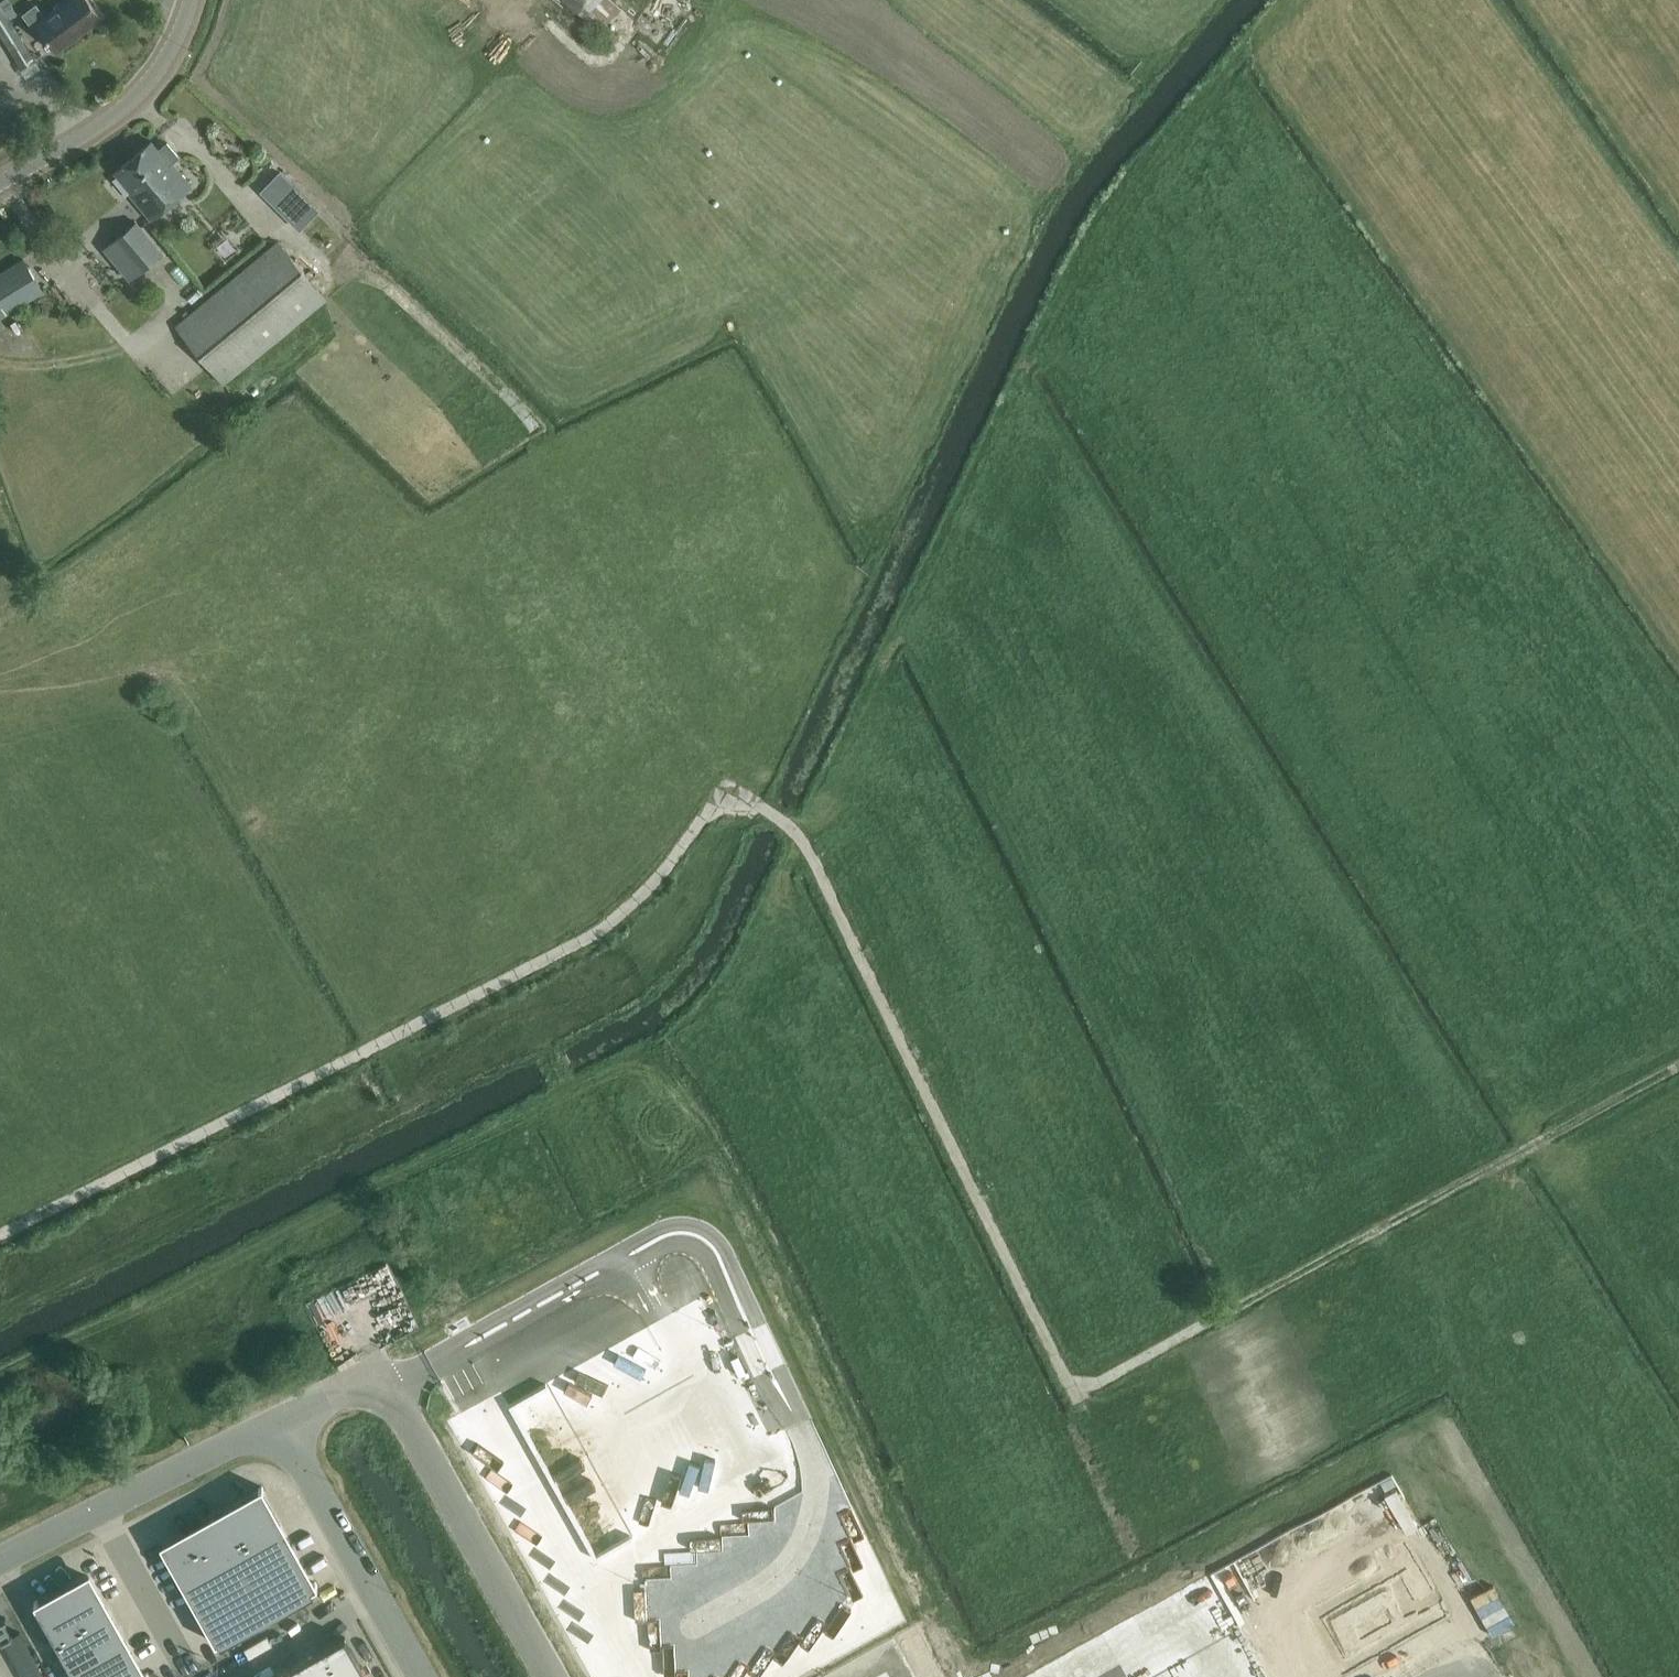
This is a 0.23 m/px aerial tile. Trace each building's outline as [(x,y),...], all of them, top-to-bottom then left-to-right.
[(101,17),(88,0),(69,0),(46,18),(36,5),(23,14),(33,28),(37,24),(57,50),(101,17)] [(585,0),(561,0),(573,12),(585,0)] [(0,4),(0,33),(23,69),(36,61),(0,4)] [(170,162),(152,141),(115,172),(133,193),(131,194),(151,219),(192,185),(172,161),(170,162)] [(309,201),(291,183),(273,201),(292,219),(309,201)] [(137,222),(113,242),(139,272),(163,252),(137,222)] [(307,261),(315,254),(298,234),(290,241),(307,261)] [(211,259),(226,268),(238,247),(222,239),(211,259)] [(177,326),(224,383),(325,299),(278,242),(177,326)] [(41,291),(21,259),(0,271),(0,316),(41,291)] [(211,1522),(266,1620),(314,1593),(312,1588),(318,1585),(316,1582),(310,1585),(286,1543),(290,1541),(262,1491),(264,1490),(262,1486),(258,1488),(260,1490),(209,1519),(211,1522)] [(211,1522),(165,1548),(220,1645),(266,1620),(211,1522)] [(1391,1571),(1312,1616),(1343,1670),(1442,1615),(1409,1556),(1389,1568),(1391,1571)] [(89,1575),(39,1603),(38,1600),(34,1602),(36,1605),(35,1605),(75,1676),(148,1676),(149,1676),(147,1673),(144,1674),(89,1575)] [(3,1621),(0,1623),(0,1636),(2,1639),(11,1634),(3,1621)] [(19,1632),(3,1641),(19,1671),(36,1661),(19,1632)] [(345,1636),(273,1676),(368,1676),(345,1636)]
